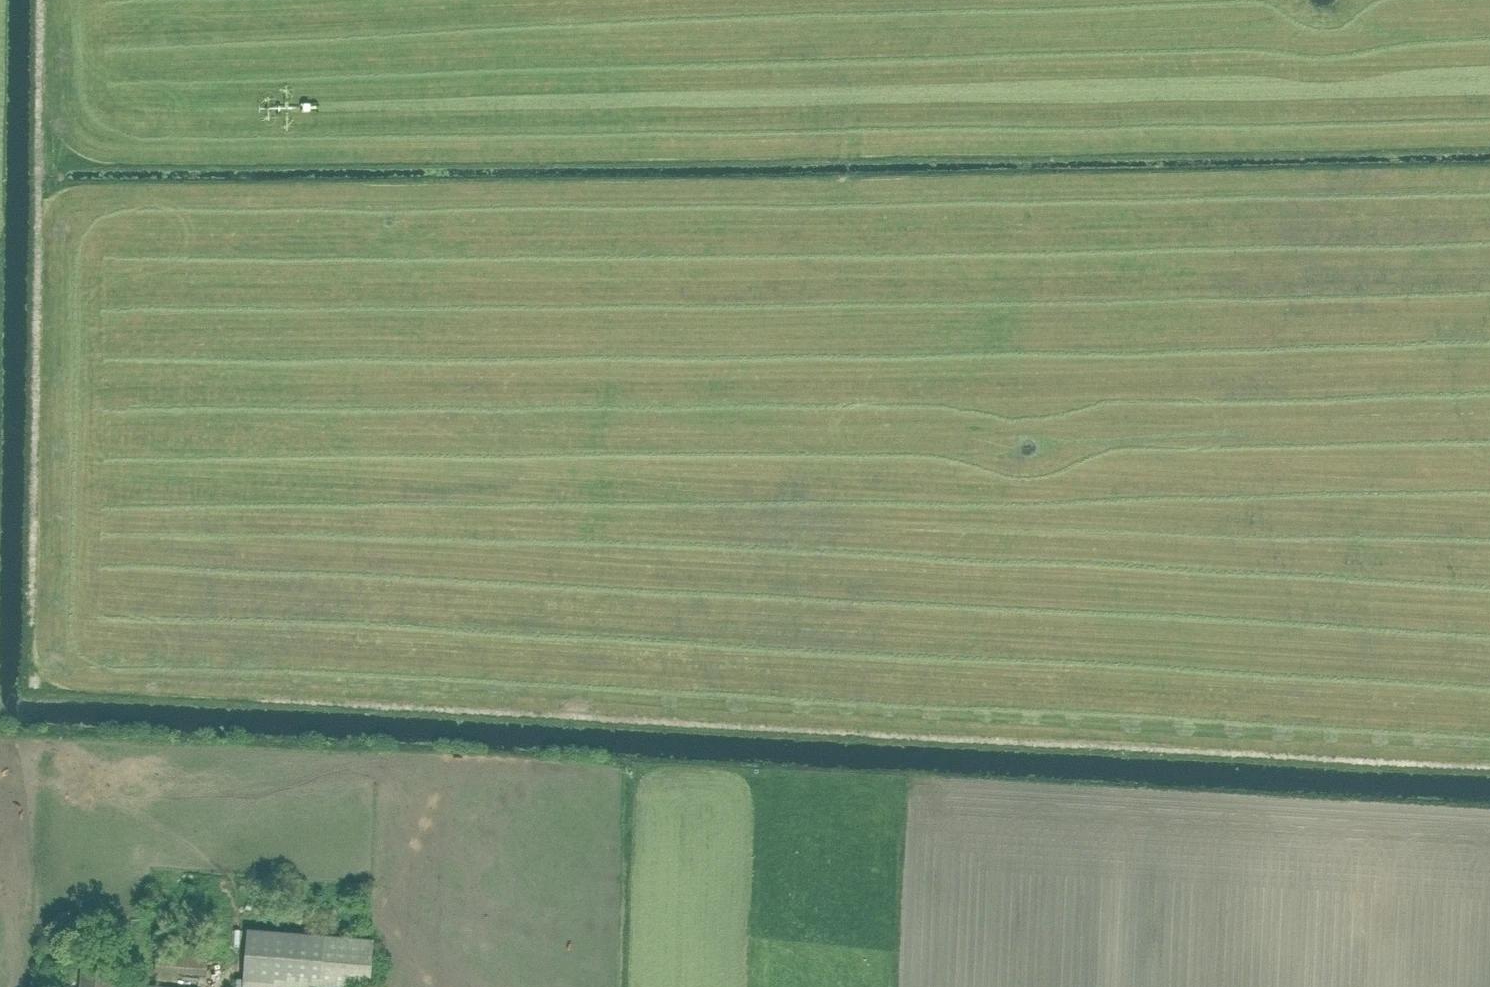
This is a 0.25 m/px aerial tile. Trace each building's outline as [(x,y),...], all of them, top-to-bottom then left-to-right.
[(374,940),(247,930),(243,980),(236,980),(236,986),(371,986),(374,940)] [(204,975),(206,948),(158,943),(155,971),(204,975)] [(110,984),(112,971),(83,969),(82,986),(145,986),(110,984)]
